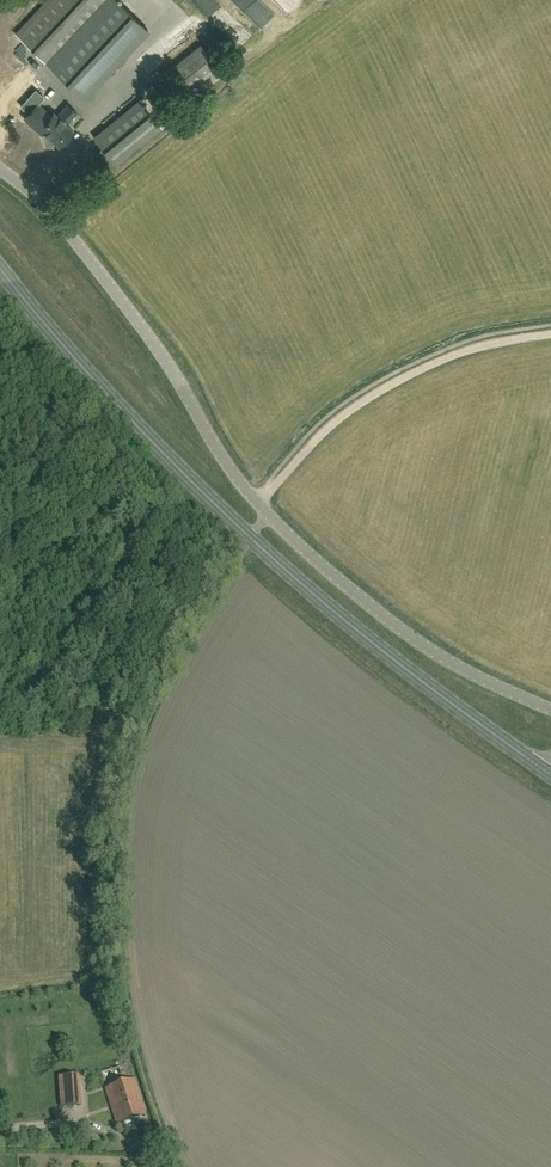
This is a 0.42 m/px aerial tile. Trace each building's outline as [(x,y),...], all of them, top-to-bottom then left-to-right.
[(51,67),(84,98),(147,29),(116,0),(46,0),(15,33),(51,67)] [(257,22),(270,10),(260,0),(235,0),(257,22)] [(275,13),(271,10),(258,22),(262,26),(275,13)] [(162,75),(180,96),(217,66),(199,45),(162,75)] [(160,127),(138,101),(93,137),(115,164),(160,127)] [(66,125),(77,113),(67,104),(56,116),(53,113),(50,116),(37,104),(24,118),(39,131),(41,129),(59,145),(72,130),(66,125)] [(135,1080),(106,1089),(117,1124),(146,1115),(135,1080)] [(61,1107),(74,1107),(73,1091),(60,1092),(61,1107)]
